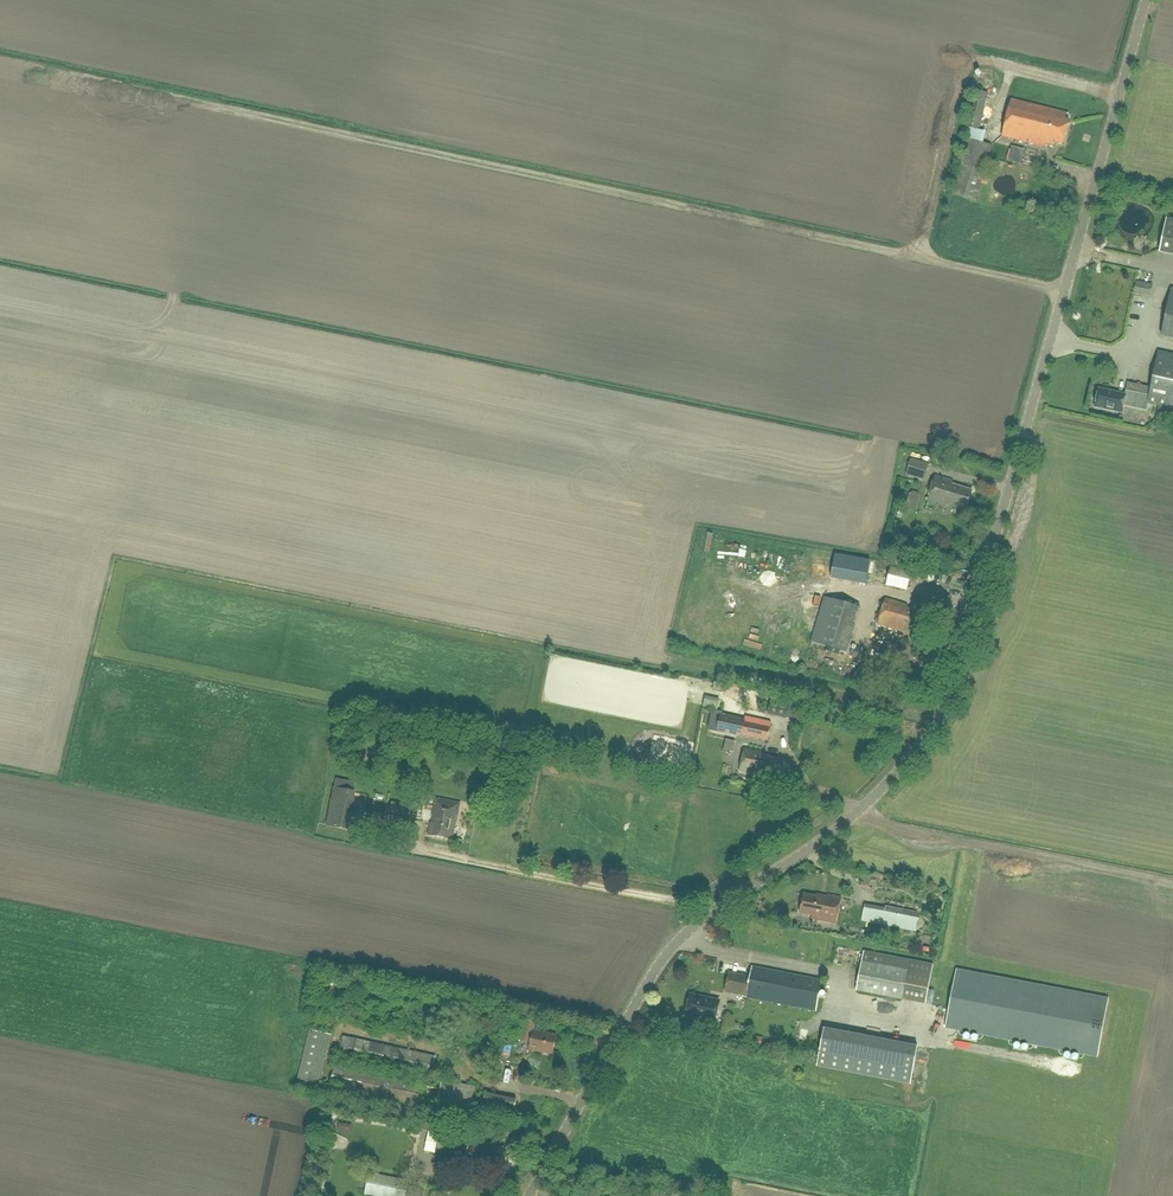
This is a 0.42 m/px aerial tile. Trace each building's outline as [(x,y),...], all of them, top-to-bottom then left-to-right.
[(979,131),(982,117),(988,94),(975,90),(966,127),(979,131)] [(1055,142),(1063,144),(1069,121),(1065,120),(1066,113),(1011,99),(1002,136),(1045,147),(1046,144),(1054,146),(1055,142)] [(976,201),(992,146),(967,139),(951,193),(976,201)] [(1163,242),(1172,242),(1172,229),(1163,229),(1163,242)] [(1136,281),(1134,292),(1150,296),(1153,285),(1136,281)] [(1171,289),(1161,336),(1172,338),(1172,289),(1171,289)] [(1158,353),(1149,395),(1126,390),(1125,394),(1099,389),(1095,407),(1122,413),(1123,406),(1147,411),(1149,403),(1172,408),(1172,356),(1158,353)] [(924,481),(929,464),(911,459),(907,475),(924,481)] [(956,507),(957,506),(966,508),(972,490),(952,484),(953,481),(935,475),(927,500),(947,506),(947,505),(956,507)] [(916,505),(918,497),(910,496),(908,503),(916,505)] [(866,575),(868,556),(862,555),(859,575),(866,575)] [(907,590),(911,572),(876,564),(871,581),(907,590)] [(836,662),(839,651),(847,653),(861,608),(823,597),(811,643),(825,647),(822,658),(836,662)] [(906,609),(907,605),(885,599),(878,624),(907,633),(908,632),(920,635),(926,614),(906,609)] [(927,687),(933,689),(937,672),(932,670),(927,687)] [(721,715),(717,732),(741,737),(742,735),(767,741),(770,728),(745,722),(745,720),(721,715)] [(767,775),(768,774),(777,776),(781,760),(764,756),(765,753),(745,749),(740,771),(755,774),(756,773),(767,775)] [(346,829),(352,801),(333,798),(327,826),(346,829)] [(433,816),(431,823),(430,823),(428,835),(452,839),(456,822),(460,803),(436,798),(432,816),(433,816)] [(869,890),(871,875),(862,874),(860,889),(869,890)] [(800,913),(812,916),(811,919),(836,924),(841,898),(824,895),(824,898),(804,894),(800,913)] [(916,932),(920,912),(886,906),(886,908),(865,905),(861,921),(916,932)] [(863,953),(856,991),(926,1003),(933,965),(863,953)] [(822,978),(787,971),(753,965),(750,979),(730,975),(726,992),(750,996),(750,998),(816,1011),(822,978)] [(956,970),(945,1028),(1097,1057),(1108,999),(956,970)] [(714,1022),(719,1001),(690,995),(685,1016),(714,1022)] [(523,1019),(519,1040),(531,1042),(529,1049),(553,1054),(557,1035),(534,1031),(536,1021),(523,1019)] [(824,1029),(817,1066),(910,1084),(918,1047),(824,1029)] [(339,1055),(431,1076),(435,1057),(343,1036),(339,1055)] [(481,1115),(512,1122),(516,1100),(485,1093),(483,1105),(481,1115)] [(438,1133),(434,1153),(467,1159),(467,1161),(477,1164),(478,1159),(488,1161),(490,1150),(472,1147),(473,1140),(438,1133)] [(409,1181),(368,1173),(364,1194),(372,1195),(406,1195),(409,1181)]
